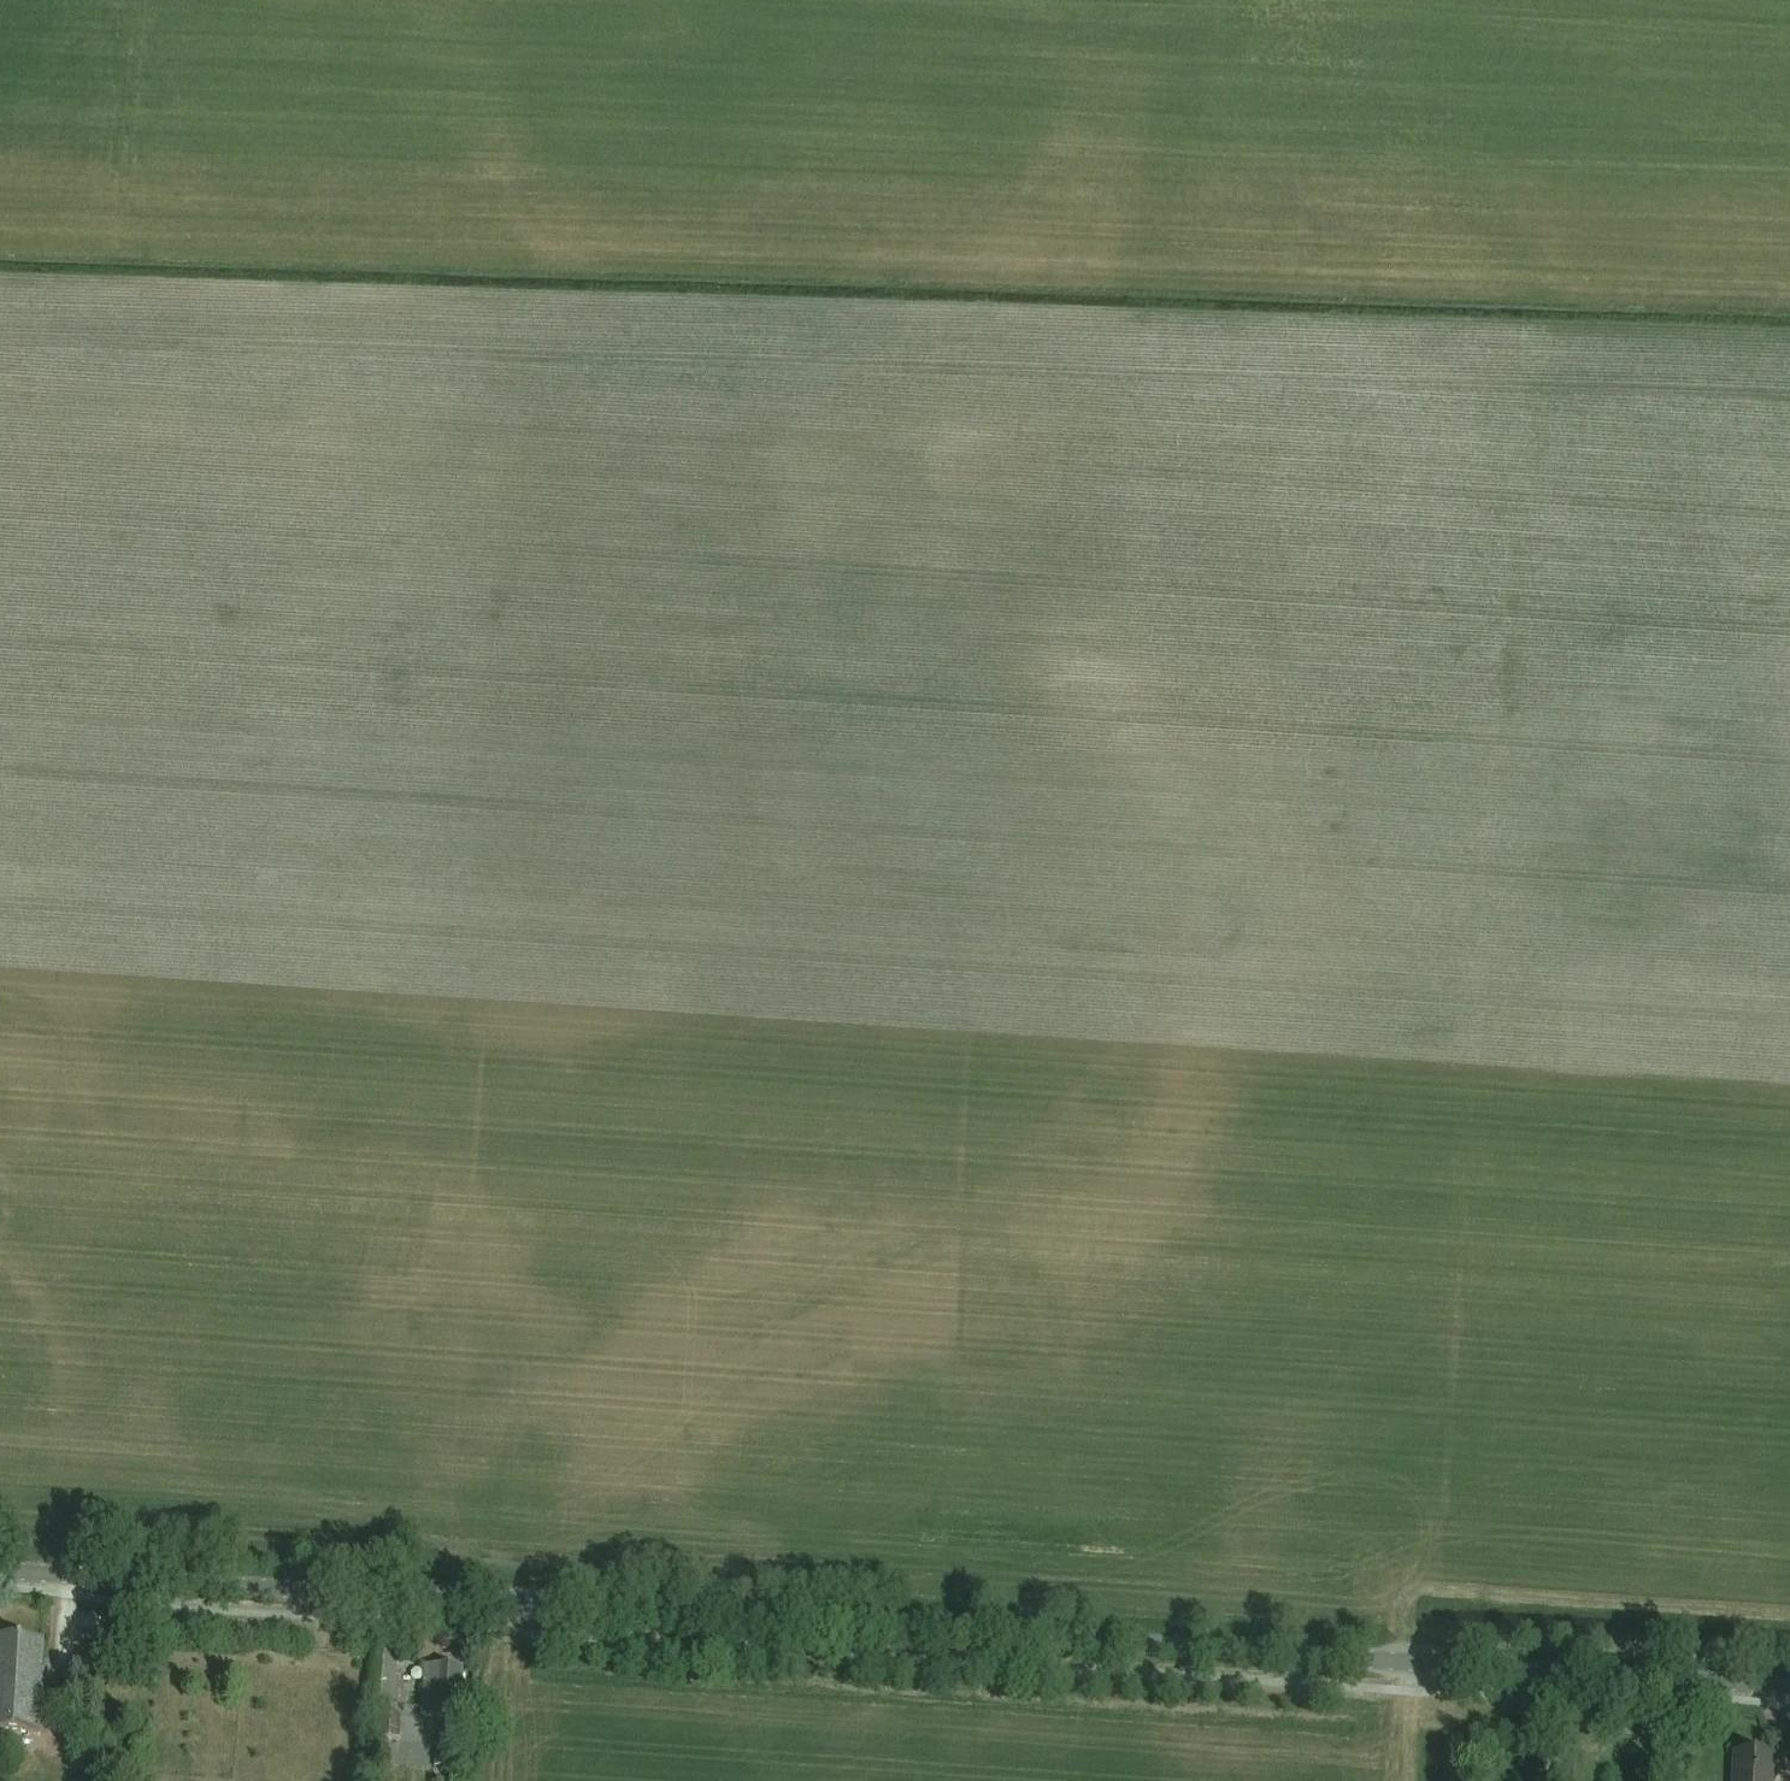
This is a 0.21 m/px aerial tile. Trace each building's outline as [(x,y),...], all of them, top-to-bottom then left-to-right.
[(0,1642),(0,1734),(41,1737),(45,1675),(39,1674),(41,1645),(0,1642)] [(422,1720),(459,1722),(461,1672),(424,1670),(422,1720)] [(380,1709),(378,1742),(399,1744),(402,1711),(380,1709)] [(1727,1780),(1770,1780),(1770,1762),(1728,1761),(1727,1780)]
